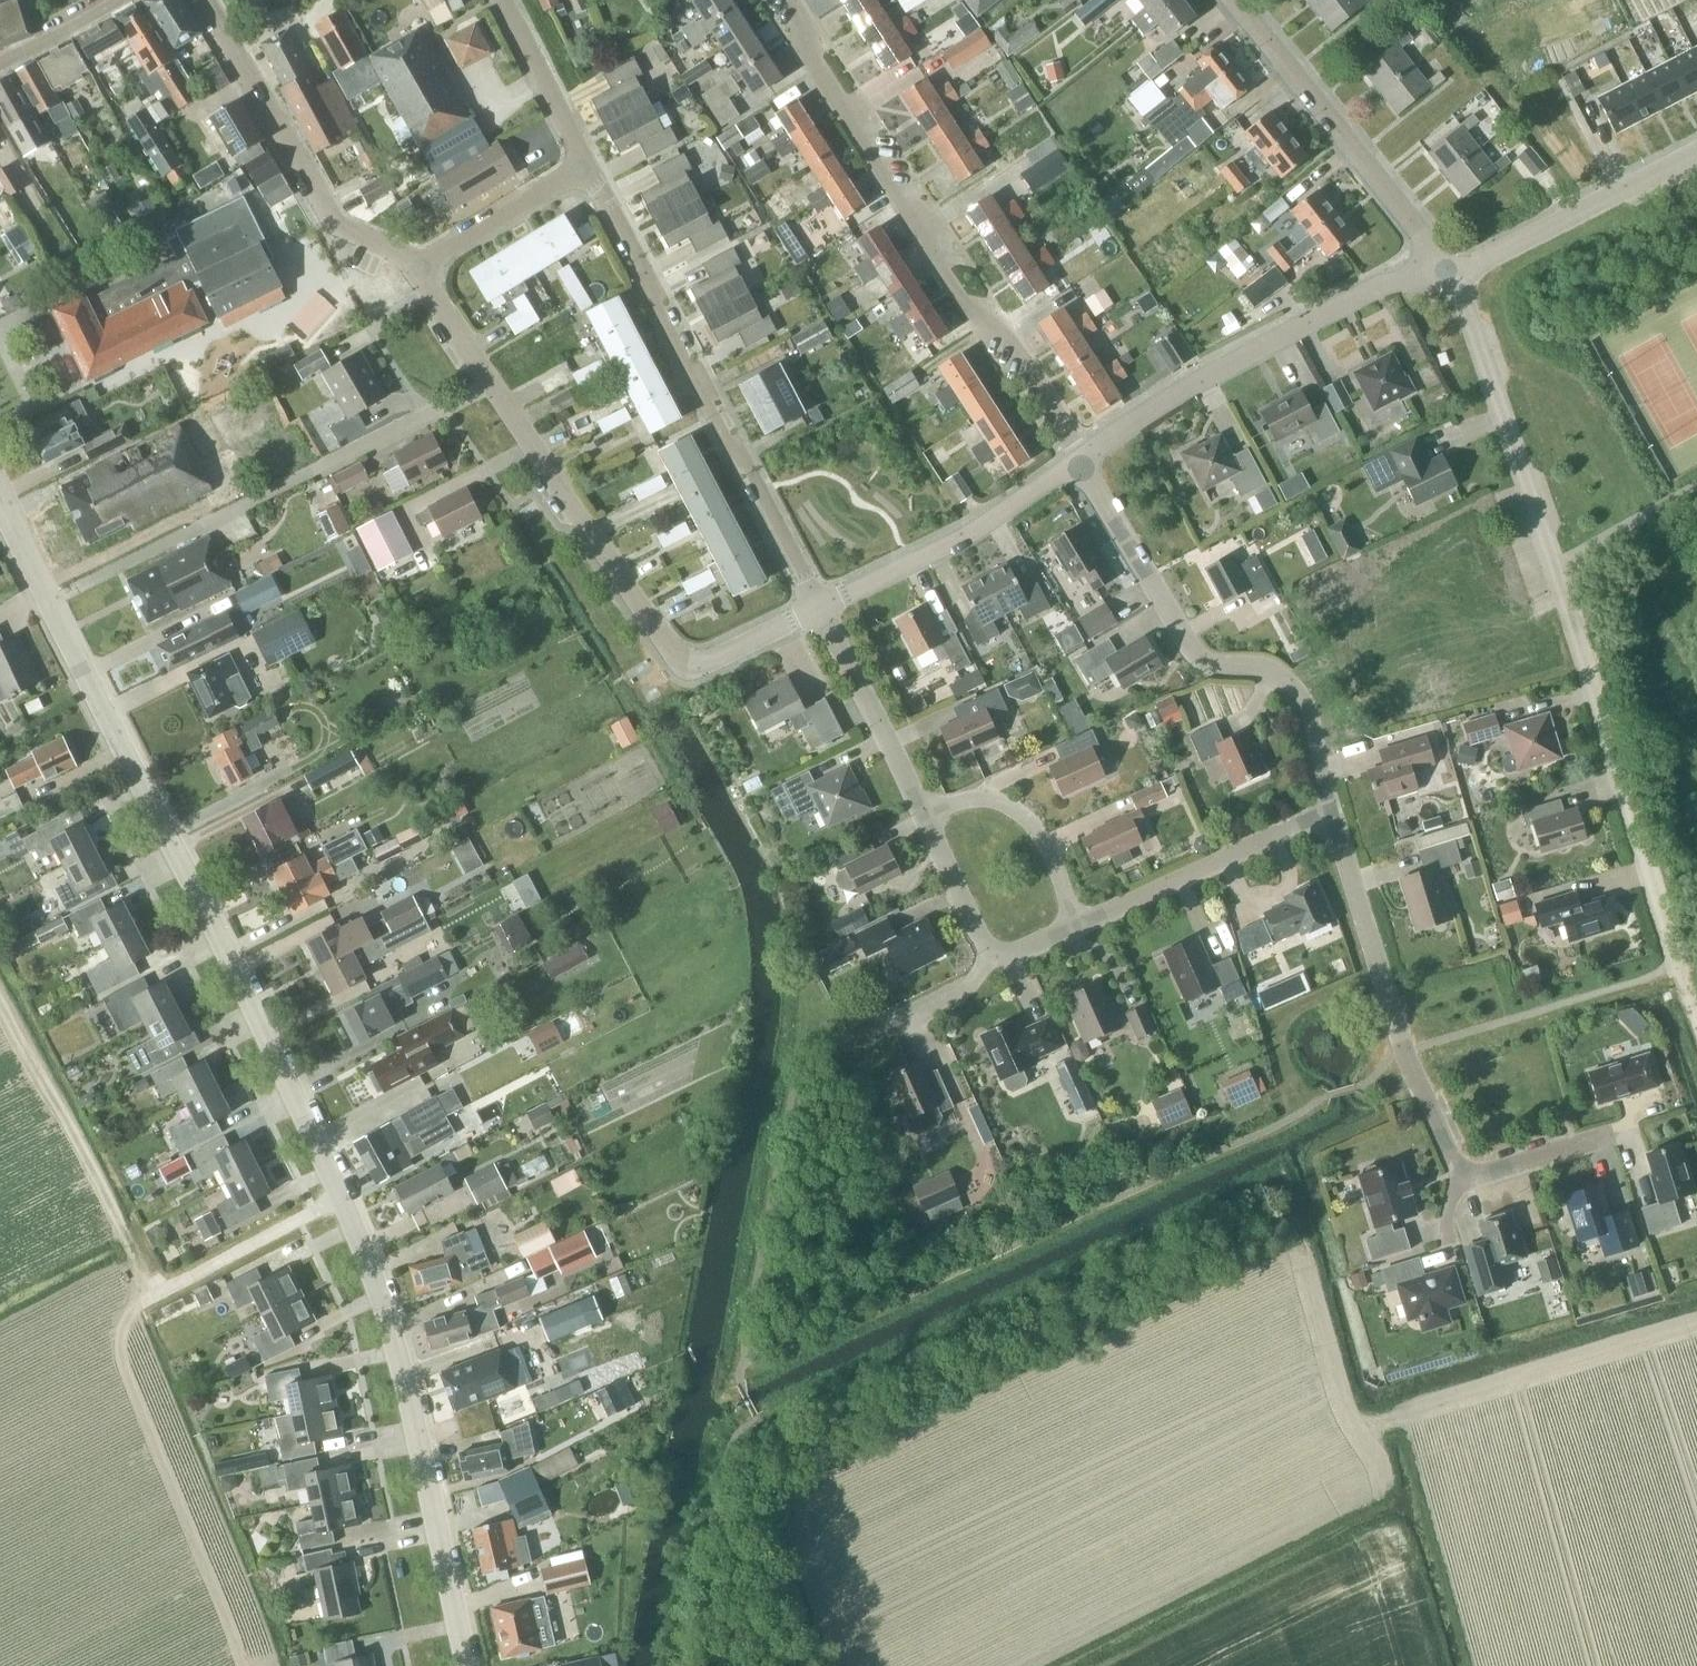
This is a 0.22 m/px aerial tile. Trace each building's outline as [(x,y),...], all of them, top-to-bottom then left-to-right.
[(33,35),(22,0),(0,0),(0,48),(33,35)] [(202,33),(181,0),(143,0),(142,1),(174,50),(202,33)] [(446,22),(455,18),(445,0),(434,0),(446,22)] [(452,10),(464,5),(462,0),(447,0),(452,10)] [(545,10),(559,5),(557,0),(541,0),(545,10)] [(577,1),(582,14),(592,10),(587,0),(579,0),(577,1)] [(736,7),(732,0),(694,0),(692,1),(704,18),(697,23),(695,20),(682,29),(688,38),(736,7)] [(843,2),(858,26),(882,10),(876,0),(846,0),(843,2)] [(909,11),(926,0),(902,0),(909,11)] [(1001,0),(964,0),(977,18),(1001,0)] [(1107,6),(1102,0),(1093,0),(1075,14),(1084,24),(1107,6)] [(1146,7),(1132,19),(1138,26),(1171,0),(1140,0),(1146,7)] [(1195,16),(1182,0),(1171,0),(1138,26),(1144,35),(1159,23),(1169,36),(1195,16)] [(1324,0),(1308,0),(1314,8),(1324,0)] [(1332,31),(1365,5),(1367,7),(1375,0),(1324,0),(1314,8),(1332,31)] [(1632,24),(1622,0),(1535,0),(1540,11),(1541,11),(1561,56),(1632,24)] [(142,1),(114,17),(139,56),(139,57),(147,70),(140,75),(159,103),(171,94),(180,108),(196,99),(185,83),(190,80),(182,68),(183,67),(178,59),(173,51),(142,1)] [(971,14),(963,3),(952,12),(960,22),(971,14)] [(723,49),(752,30),(736,7),(688,38),(694,47),(707,39),(705,36),(712,32),(723,49)] [(328,47),(354,31),(342,11),(316,26),(328,47)] [(873,49),(912,24),(907,17),(892,26),(883,12),(859,27),(873,49)] [(957,24),(966,36),(980,26),(971,14),(960,22),(957,24)] [(112,17),(76,37),(76,38),(88,59),(91,57),(95,63),(99,71),(109,64),(111,56),(114,54),(110,47),(124,39),(112,18),(112,17)] [(1034,18),(1001,39),(1010,55),(1044,34),(1034,18)] [(466,71),(497,54),(480,23),(449,39),(466,71)] [(902,41),(917,31),(912,24),(873,49),(887,71),(911,55),(902,41)] [(437,177),(489,147),(422,27),(370,57),(437,177)] [(1421,33),(1430,45),(1439,39),(1429,27),(1421,33)] [(992,45),(981,28),(942,52),(953,70),(992,45)] [(316,153),(358,129),(330,80),(317,87),(298,55),(302,53),(289,30),(262,43),(285,86),(281,88),(316,153)] [(718,85),(767,54),(752,30),(723,49),(734,66),(727,70),(726,67),(712,76),(718,85)] [(351,74),(372,61),(354,31),(328,47),(341,68),(333,72),(341,85),(353,78),(351,74)] [(1380,92),(1414,66),(1401,49),(1414,39),(1408,31),(1395,42),(1396,43),(1363,69),(1380,92)] [(93,74),(73,40),(37,59),(57,94),(93,74)] [(676,46),(681,54),(690,49),(685,40),(676,46)] [(1150,80),(1183,53),(1173,40),(1152,57),(1149,53),(1137,62),(1150,80)] [(653,47),(661,62),(670,58),(661,43),(653,47)] [(1188,103),(1235,66),(1218,45),(1197,62),(1201,66),(1193,73),(1195,76),(1177,91),(1180,95),(1177,98),(1166,98),(1144,117),(1155,131),(1189,103),(1188,103)] [(1670,61),(1688,97),(1696,92),(1696,56),(1694,49),(1670,61)] [(754,96),(783,78),(767,54),(718,85),(702,95),(722,127),(740,115),(729,98),(741,90),(736,83),(743,79),(754,96)] [(606,127),(650,103),(637,78),(644,74),(635,58),(603,75),(611,89),(592,99),(606,127)] [(62,104),(57,94),(37,59),(13,72),(37,117),(53,108),(54,118),(57,123),(71,115),(65,103),(62,104)] [(1022,80),(1009,60),(996,68),(1009,88),(1022,80)] [(1065,79),(1061,61),(1045,65),(1049,82),(1065,79)] [(1670,61),(1646,73),(1664,109),(1688,97),(1670,61)] [(1190,104),(1159,129),(1171,143),(1184,132),(1203,117),(1206,114),(1201,108),(1212,99),(1222,111),(1251,87),(1235,66),(1188,103),(1189,103),(1190,104)] [(1380,92),(1398,114),(1431,88),(1432,90),(1446,79),(1440,72),(1427,82),(1414,66),(1380,92)] [(700,78),(694,68),(681,76),(686,83),(688,86),(700,78)] [(37,117),(13,72),(0,79),(0,111),(25,157),(50,143),(37,117)] [(1646,73),(1622,86),(1640,121),(1664,109),(1646,73)] [(916,115),(955,90),(950,83),(935,92),(926,78),(902,93),(916,115)] [(1567,85),(1573,97),(1585,91),(1579,79),(1567,85)] [(679,104),(693,95),(688,86),(686,83),(671,92),(679,104)] [(1007,93),(1020,114),(1036,104),(1022,83),(1007,93)] [(1622,86),(1598,98),(1616,134),(1640,121),(1622,86)] [(916,115),(929,137),(953,122),(944,107),(959,98),(955,90),(916,115)] [(156,126),(157,125),(139,98),(123,108),(130,120),(128,121),(163,176),(167,174),(177,191),(191,182),(156,126)] [(258,186),(282,172),(268,149),(264,151),(260,143),(265,140),(240,98),(210,116),(235,158),(240,155),(245,162),(244,163),(258,186)] [(778,149),(813,126),(797,100),(776,114),(787,131),(772,141),(778,149)] [(647,158),(679,142),(670,125),(664,129),(650,103),(606,127),(620,154),(639,144),(647,158)] [(1253,164),(1290,135),(1271,111),(1246,132),(1256,145),(1245,153),(1253,164)] [(1446,175),(1479,149),(1466,132),(1479,122),(1473,114),(1460,125),(1461,126),(1428,153),(1446,175)] [(745,137),(736,124),(716,138),(724,151),(745,137)] [(945,162),(984,138),(980,130),(965,140),(956,125),(932,141),(945,162)] [(1542,136),(1559,157),(1573,146),(1556,125),(1542,136)] [(809,165),(830,151),(813,126),(778,149),(783,157),(798,147),(809,165)] [(1186,135),(1144,169),(1145,170),(1153,181),(1196,148),(1186,135)] [(1283,178),(1308,158),(1290,135),(1253,164),(1260,172),(1271,163),(1283,178)] [(355,142),(371,171),(380,166),(364,137),(355,142)] [(974,155),(989,145),(984,138),(945,162),(959,184),(983,169),(974,155)] [(454,208),(516,173),(498,142),(489,147),(437,177),(436,178),(454,208)] [(1547,166),(1529,145),(1516,156),(1534,177),(1547,166)] [(1071,168),(1058,148),(1020,173),(1034,193),(1071,168)] [(1446,175),(1464,197),(1497,171),(1498,173),(1511,162),(1506,155),(1493,165),(1479,149),(1446,175)] [(744,157),(750,167),(761,160),(755,150),(744,157)] [(655,221),(700,198),(686,173),(693,169),(685,153),(653,169),(660,184),(641,194),(655,221)] [(813,204),(849,181),(833,155),(812,169),(823,186),(808,196),(813,204)] [(772,173),(763,159),(761,160),(750,167),(743,172),(751,186),(772,173)] [(736,167),(722,163),(719,178),(732,182),(736,167)] [(103,171),(110,184),(122,177),(114,164),(103,171)] [(1222,171),(1231,182),(1242,174),(1234,164),(1222,171)] [(9,165),(0,170),(0,180),(10,196),(24,189),(9,165)] [(201,188),(211,182),(204,170),(194,176),(201,188)] [(271,208),(295,195),(283,174),(259,187),(271,208)] [(360,190),(368,205),(397,189),(389,174),(360,190)] [(1231,182),(1239,193),(1250,185),(1242,174),(1231,182)] [(234,180),(226,184),(231,196),(239,192),(234,180)] [(845,220),(866,206),(849,181),(813,204),(819,212),(834,202),(845,220)] [(1316,229),(1336,214),(1317,190),(1291,211),(1302,224),(1290,233),(1298,244),(1300,243),(1316,229)] [(107,191),(88,202),(95,215),(114,204),(107,191)] [(780,221),(795,211),(781,191),(767,200),(780,221)] [(981,233),(1020,208),(1015,200),(1000,210),(991,196),(967,211),(981,233)] [(161,215),(151,197),(132,207),(142,225),(161,215)] [(655,221),(670,248),(689,238),(696,253),(728,236),(720,220),(713,224),(700,198),(655,221)] [(1271,223),(1290,208),(1282,198),(1263,213),(1271,223)] [(409,200),(397,208),(404,220),(416,212),(409,200)] [(1009,225),(1024,215),(1020,208),(981,233),(995,255),(1019,239),(1009,225)] [(747,224),(742,214),(728,222),(733,231),(747,224)] [(1354,237),(1336,214),(1316,229),(1300,243),(1298,244),(1288,253),(1296,263),(1318,244),(1329,257),(1354,237)] [(541,231),(558,259),(581,245),(564,217),(541,231)] [(226,327),(286,297),(281,287),(281,286),(261,245),(255,248),(241,220),(185,247),(188,252),(88,301),(85,295),(54,310),(89,382),(208,323),(207,320),(219,314),(220,317),(221,316),(226,327)] [(158,232),(152,221),(135,230),(141,241),(158,232)] [(798,266),(809,258),(786,222),(774,230),(798,266)] [(136,243),(142,258),(185,242),(180,227),(136,243)] [(879,227),(858,240),(869,258),(854,267),(860,275),(895,252),(879,227)] [(535,273),(558,259),(541,231),(518,245),(535,273)] [(1255,264),(1234,238),(1218,251),(1238,277),(1255,264)] [(1276,262),(1288,253),(1279,242),(1267,251),(1276,262)] [(1011,280),(1050,255),(1045,248),(1030,257),(1021,243),(997,258),(1011,280)] [(10,253),(19,267),(32,259),(23,245),(10,253)] [(523,280),(535,273),(518,245),(495,258),(519,297),(513,301),(520,312),(531,306),(524,294),(529,290),(523,280)] [(705,316),(749,293),(736,267),(742,264),(734,247),(702,264),(710,279),(691,289),(705,316)] [(891,291),(912,278),(895,252),(860,275),(865,284),(880,274),(891,291)] [(1288,253),(1276,262),(1285,273),(1296,263),(1288,253)] [(1050,255),(1011,280),(1025,302),(1049,286),(1040,272),(1055,262),(1050,255)] [(513,301),(519,297),(495,258),(472,272),(489,300),(502,293),(509,304),(513,301)] [(558,272),(566,285),(578,278),(570,264),(558,272)] [(1255,308),(1276,293),(1264,276),(1242,292),(1255,308)] [(586,291),(578,278),(566,285),(574,299),(586,291)] [(780,288),(787,301),(801,293),(795,280),(780,288)] [(895,331),(931,307),(915,282),(894,295),(905,313),(890,322),(895,331)] [(860,284),(851,290),(855,296),(864,290),(860,284)] [(1085,301),(1096,317),(1114,305),(1104,289),(1085,301)] [(586,291),(574,299),(582,312),(594,304),(586,291)] [(1151,292),(1138,301),(1146,314),(1159,305),(1151,292)] [(705,316),(719,343),(738,333),(746,347),(778,331),(769,315),(763,318),(749,293),(705,316)] [(18,294),(2,302),(8,313),(24,304),(18,294)] [(837,320),(849,312),(839,297),(827,305),(837,320)] [(602,338),(631,323),(619,299),(589,314),(602,338)] [(520,312),(507,320),(516,335),(540,320),(531,306),(520,312)] [(927,346),(948,333),(931,307),(895,331),(901,339),(916,329),(926,346),(927,346)] [(1053,346),(1092,321),(1088,313),(1073,323),(1063,309),(1039,324),(1053,346)] [(833,338),(823,319),(791,337),(801,355),(833,338)] [(841,329),(848,339),(863,330),(857,320),(841,329)] [(1082,338),(1097,328),(1092,321),(1053,346),(1067,368),(1091,352),(1082,338)] [(614,362),(643,346),(631,323),(602,338),(614,362)] [(1171,372),(1195,356),(1178,329),(1154,345),(1171,372)] [(281,349),(267,355),(272,366),(295,355),(290,344),(286,346),(281,349)] [(627,385),(656,370),(643,346),(614,362),(627,385)] [(894,381),(917,366),(933,356),(927,346),(926,346),(911,355),(909,353),(886,368),(894,381)] [(303,379),(330,363),(322,350),(295,365),(303,379)] [(336,396),(374,374),(361,352),(323,374),(336,396)] [(1120,358),(1125,366),(1133,361),(1128,352),(1120,358)] [(933,408),(942,402),(977,379),(961,353),(940,367),(951,384),(936,394),(936,393),(927,399),(933,408)] [(1401,400),(1416,392),(1408,376),(1405,378),(1392,353),(1355,373),(1374,410),(1399,397),(1401,400)] [(1084,393),(1123,368),(1118,360),(1103,370),(1094,356),(1070,371),(1084,393)] [(587,367),(593,379),(607,371),(601,360),(587,367)] [(579,386),(593,379),(587,367),(573,374),(579,386)] [(742,387),(754,410),(791,390),(779,367),(772,371),(772,372),(751,383),(750,382),(742,387)] [(1112,385),(1127,375),(1123,368),(1084,393),(1098,415),(1122,399),(1112,385)] [(668,393),(656,370),(627,385),(634,399),(624,404),(626,407),(629,413),(639,409),(668,393)] [(893,403),(921,384),(912,371),(885,390),(893,403)] [(358,413),(387,396),(374,374),(336,396),(348,417),(331,427),(339,442),(366,426),(358,413)] [(977,379),(942,402),(947,410),(962,400),(973,418),(994,404),(977,379)] [(1341,380),(1323,389),(1336,412),(1353,403),(1341,380)] [(85,392),(91,403),(100,398),(95,387),(85,392)] [(576,403),(569,390),(550,400),(556,413),(576,403)] [(765,431),(766,433),(775,428),(774,427),(795,416),(796,417),(804,413),(791,390),(754,410),(765,431)] [(1325,402),(1316,407),(1311,410),(1302,392),(1262,413),(1276,440),(1306,424),(1317,444),(1340,432),(1325,402)] [(651,433),(680,418),(668,393),(639,409),(651,433)] [(44,441),(40,443),(42,447),(41,450),(45,458),(48,459),(49,462),(85,445),(84,444),(78,430),(92,423),(81,401),(66,408),(68,412),(43,424),(47,432),(41,435),(44,441)] [(626,407),(612,414),(618,426),(632,419),(629,413),(626,407)] [(824,419),(818,408),(809,412),(815,424),(824,419)] [(977,457),(1013,434),(996,408),(976,422),(987,439),(972,449),(977,457)] [(612,414),(598,421),(604,434),(618,426),(612,414)] [(189,442),(180,424),(86,471),(87,474),(61,487),(76,517),(87,512),(89,515),(93,513),(91,510),(115,498),(121,510),(164,489),(156,473),(166,468),(160,457),(189,442)] [(103,436),(84,444),(85,445),(92,460),(108,452),(108,453),(132,441),(125,425),(102,435),(103,436)] [(1009,473),(1029,460),(1013,434),(977,457),(982,465),(997,456),(1009,473)] [(449,470),(450,470),(433,435),(395,454),(383,460),(389,471),(401,465),(409,482),(446,464),(449,470)] [(1241,497),(1267,484),(1248,448),(1232,457),(1221,435),(1198,447),(1196,444),(1181,453),(1189,468),(1192,467),(1204,490),(1230,476),(1241,497)] [(674,477),(703,462),(691,438),(662,453),(674,477)] [(1456,484),(1443,456),(1428,464),(1416,440),(1392,452),(1392,453),(1365,467),(1377,490),(1403,477),(1416,504),(1456,484)] [(87,512),(76,517),(89,544),(131,524),(133,528),(212,489),(189,442),(160,457),(166,468),(156,473),(164,489),(121,510),(115,498),(91,510),(93,513),(89,515),(87,512)] [(370,479),(361,461),(333,476),(342,493),(370,479)] [(686,500),(716,485),(703,462),(674,477),(686,500)] [(973,494),(958,471),(946,480),(961,502),(973,494)] [(662,475),(648,482),(654,494),(667,487),(662,475)] [(1278,485),(1287,501),(1298,495),(1290,479),(1278,485)] [(640,501),(654,494),(648,482),(633,490),(640,501)] [(699,524),(728,508),(716,485),(686,500),(699,524)] [(1278,503),(1269,487),(1254,495),(1263,511),(1278,503)] [(484,524),(485,524),(467,489),(430,507),(430,508),(418,514),(423,524),(435,518),(444,536),(480,517),(484,524)] [(332,541),(355,529),(343,505),(320,517),(332,541)] [(711,547),(740,532),(728,508),(699,524),(711,547)] [(379,571),(411,555),(390,513),(358,529),(379,571)] [(1362,550),(1345,518),(1326,528),(1343,560),(1362,550)] [(672,529),(678,541),(692,534),(686,522),(672,529)] [(1052,542),(1075,580),(1086,574),(1095,590),(1113,579),(1102,562),(1101,563),(1078,526),(1052,542)] [(664,548),(678,541),(672,529),(658,536),(664,548)] [(1308,549),(1319,543),(1312,530),(1302,536),(1308,549)] [(713,575),(752,555),(740,532),(711,547),(718,561),(708,566),(710,570),(713,575)] [(181,611),(233,586),(209,535),(156,561),(158,565),(127,580),(148,624),(179,608),(181,611)] [(281,554),(262,563),(267,575),(287,567),(281,554)] [(728,580),(735,594),(765,579),(752,555),(713,575),(710,570),(698,576),(703,589),(689,596),(693,603),(713,594),(710,588),(728,580)] [(1206,569),(1224,603),(1245,591),(1251,604),(1275,591),(1256,556),(1238,566),(1232,555),(1206,569)] [(1051,607),(1038,582),(1022,591),(1008,563),(985,575),(1005,614),(1018,607),(1026,621),(1051,607)] [(1005,614),(985,575),(962,587),(977,615),(965,621),(978,646),(1000,634),(993,620),(1005,614)] [(278,589),(272,576),(234,595),(241,608),(278,589)] [(698,576),(684,583),(689,596),(703,589),(698,576)] [(1118,623),(1105,602),(1078,618),(1091,639),(1118,623)] [(924,607),(898,621),(916,656),(932,648),(940,662),(949,657),(956,672),(972,664),(955,632),(941,639),(924,607)] [(317,642),(300,608),(252,632),(269,666),(317,642)] [(170,671),(219,648),(239,638),(227,612),(158,645),(170,671)] [(7,696),(8,698),(37,684),(30,668),(32,667),(27,657),(28,656),(19,636),(5,642),(0,632),(0,699),(7,696)] [(1091,686),(1114,672),(1123,687),(1162,664),(1146,638),(1119,654),(1109,639),(1075,659),(1091,686)] [(1311,655),(1307,647),(1302,649),(1306,657),(1311,655)] [(251,698),(239,674),(240,673),(231,653),(189,673),(211,718),(234,706),(241,708),(248,704),(249,698),(251,698)] [(985,683),(978,669),(956,681),(963,694),(985,683)] [(1044,690),(1035,670),(1003,684),(1008,696),(1022,701),(1044,690)] [(843,735),(844,734),(826,698),(804,709),(788,677),(745,699),(762,731),(763,731),(762,730),(789,716),(796,731),(795,731),(796,732),(810,725),(809,724),(813,722),(824,744),(843,734),(843,735)] [(990,718),(1008,710),(998,688),(974,699),(979,711),(941,728),(954,757),(999,737),(990,718)] [(922,695),(909,701),(915,713),(928,707),(922,695)] [(1180,711),(1172,695),(1155,702),(1162,719),(1180,711)] [(30,714),(44,707),(40,697),(26,704),(30,714)] [(356,717),(361,727),(375,720),(370,710),(356,717)] [(249,740),(280,724),(273,711),(214,739),(221,753),(215,756),(231,787),(253,776),(243,755),(257,744),(249,740)] [(1138,713),(1125,719),(1128,727),(1137,730),(1144,726),(1138,713)] [(1502,736),(1495,713),(1462,723),(1469,746),(1502,736)] [(1505,727),(1513,754),(1504,757),(1502,761),(1505,771),(1510,773),(1562,758),(1549,714),(1505,727)] [(615,726),(623,749),(642,743),(634,720),(615,726)] [(1265,773),(1247,731),(1224,742),(1216,723),(1190,735),(1202,762),(1221,754),(1235,786),(1265,773)] [(1093,749),(1100,746),(1092,730),(1055,746),(1063,762),(1051,767),(1063,794),(1105,775),(1093,749)] [(46,780),(77,765),(64,737),(33,752),(35,757),(7,771),(15,788),(43,774),(46,780)] [(1412,769),(1434,763),(1426,738),(1379,752),(1383,767),(1369,771),(1378,801),(1418,789),(1412,769)] [(1478,748),(1460,744),(1456,762),(1474,766),(1478,748)] [(359,767),(351,752),(350,752),(304,776),(312,791),(359,767)] [(809,771),(783,784),(798,815),(818,805),(828,826),(856,812),(857,815),(872,808),(863,790),(861,791),(848,767),(815,783),(809,771)] [(1168,797),(1176,793),(1173,786),(1181,782),(1177,775),(1133,795),(1139,810),(1140,809),(1168,797)] [(22,808),(15,793),(0,801),(0,819),(22,808)] [(1586,837),(1578,809),(1565,813),(1561,799),(1522,811),(1527,826),(1534,824),(1542,851),(1586,837)] [(284,839),(298,832),(282,801),(268,808),(268,806),(246,818),(263,850),(285,839),(284,839)] [(651,811),(664,834),(681,824),(668,802),(651,811)] [(458,817),(467,812),(463,803),(453,808),(458,817)] [(1093,861),(1110,854),(1116,868),(1133,860),(1128,849),(1142,842),(1135,826),(1146,821),(1140,809),(1139,810),(1098,828),(1100,831),(1083,838),(1093,861)] [(65,865),(97,849),(83,823),(67,832),(61,820),(22,840),(28,853),(36,849),(42,859),(57,851),(65,865)] [(1406,821),(1395,828),(1402,839),(1413,832),(1406,821)] [(385,840),(378,826),(364,833),(371,847),(385,840)] [(351,856),(352,857),(368,849),(358,828),(322,846),(327,857),(313,864),(314,865),(309,868),(303,856),(273,871),(283,891),(351,856)] [(0,840),(0,859),(14,852),(18,859),(28,853),(22,840),(17,831),(0,840)] [(1193,846),(1198,855),(1213,848),(1207,834),(1196,838),(1193,846)] [(404,852),(397,837),(372,849),(379,864),(404,852)] [(432,843),(437,854),(448,848),(443,837),(432,843)] [(901,873),(888,846),(876,852),(870,839),(833,857),(840,870),(839,871),(836,880),(840,888),(849,891),(857,887),(860,893),(901,873)] [(1402,879),(1417,929),(1452,919),(1437,870),(1462,862),(1456,839),(1419,850),(1426,872),(1402,879)] [(94,883),(110,875),(97,849),(65,865),(72,880),(56,888),(68,911),(100,895),(94,883)] [(804,850),(788,858),(793,868),(809,860),(804,850)] [(358,870),(352,857),(351,856),(283,891),(294,913),(331,894),(326,884),(338,878),(337,875),(339,875),(341,879),(358,870)] [(1464,865),(1468,879),(1483,875),(1479,861),(1464,865)] [(528,872),(513,879),(527,906),(542,898),(528,872)] [(1514,895),(1510,879),(1492,883),(1497,900),(1514,895)] [(1333,921),(1316,884),(1285,897),(1288,904),(1265,914),(1277,940),(1300,930),(1302,935),(1333,921)] [(1614,927),(1605,898),(1574,907),(1570,893),(1536,904),(1543,927),(1564,921),(1570,941),(1614,927)] [(390,933),(423,916),(414,898),(368,921),(370,925),(360,930),(356,921),(351,920),(309,941),(322,967),(356,950),(390,934),(390,933)] [(105,944),(137,928),(124,902),(108,911),(102,899),(70,915),(82,938),(98,930),(105,944)] [(1522,916),(1517,899),(1498,905),(1503,922),(1522,916)] [(870,922),(862,907),(830,922),(838,938),(870,922)] [(519,914),(507,920),(522,948),(533,942),(519,914)] [(36,928),(30,916),(15,924),(21,935),(36,928)] [(70,929),(63,916),(34,931),(41,944),(70,929)] [(431,931),(423,916),(390,933),(390,934),(356,950),(322,967),(335,993),(365,978),(369,976),(364,966),(431,931)] [(942,954),(925,920),(895,935),(887,919),(857,934),(868,956),(888,946),(902,974),(942,954)] [(584,922),(568,930),(573,940),(589,932),(584,922)] [(134,962),(151,954),(137,928),(105,944),(113,959),(88,971),(99,995),(140,974),(134,962)] [(1165,952),(1186,1000),(1219,985),(1227,1003),(1247,994),(1231,957),(1211,966),(1198,937),(1165,952)] [(837,945),(845,960),(857,954),(850,939),(837,945)] [(566,952),(574,967),(589,959),(581,944),(566,952)] [(368,993),(372,1000),(341,1016),(355,1044),(402,1020),(404,1014),(401,1007),(413,1001),(410,997),(459,972),(449,952),(368,993)] [(1301,970),(1258,989),(1267,1008),(1309,989),(1301,970)] [(146,1024),(178,1007),(165,981),(149,990),(143,978),(103,998),(120,1032),(144,1020),(146,1024)] [(1097,983),(1070,995),(1078,1012),(1073,1014),(1086,1042),(1122,1026),(1114,1007),(1109,1010),(1097,983)] [(1127,1014),(1138,1038),(1155,1031),(1144,1006),(1127,1014)] [(1635,1006),(1620,1010),(1622,1018),(1637,1034),(1650,1023),(1635,1006)] [(176,1041),(191,1033),(178,1007),(146,1024),(153,1038),(129,1050),(141,1074),(182,1053),(176,1041)] [(374,1069),(368,1072),(378,1093),(385,1090),(386,1092),(420,1075),(440,1065),(434,1053),(467,1036),(465,1032),(453,1009),(453,1008),(418,1025),(419,1027),(419,1028),(400,1038),(405,1048),(372,1065),(374,1069)] [(1034,1059),(1061,1047),(1048,1018),(1021,1031),(1016,1020),(981,1036),(1001,1080),(1003,1079),(1007,1088),(1013,1092),(1026,1086),(1028,1079),(1023,1070),(1037,1064),(1034,1059)] [(554,1022),(529,1035),(539,1053),(564,1041),(554,1022)] [(1590,1072),(1599,1104),(1659,1085),(1649,1053),(1590,1072)] [(186,1103),(218,1086),(205,1060),(189,1069),(183,1057),(151,1073),(163,1096),(179,1088),(186,1103)] [(1096,1108),(1084,1083),(1073,1058),(1059,1065),(1081,1114),(1096,1108)] [(941,1113),(954,1107),(937,1070),(924,1075),(919,1064),(892,1076),(910,1117),(905,1119),(910,1131),(919,1134),(939,1126),(943,1117),(941,1113)] [(1259,1093),(1248,1069),(1221,1081),(1232,1106),(1259,1093)] [(139,1094),(151,1087),(146,1077),(134,1084),(139,1094)] [(216,1120),(231,1112),(218,1086),(186,1103),(194,1117),(169,1129),(181,1153),(222,1132),(216,1120)] [(1192,1113),(1181,1087),(1151,1100),(1162,1125),(1192,1113)] [(389,1123),(355,1142),(366,1161),(399,1144),(398,1142),(410,1136),(410,1137),(447,1117),(436,1097),(435,1096),(435,1095),(418,1104),(399,1115),(400,1117),(389,1123)] [(551,1111),(548,1106),(547,1102),(533,1109),(540,1124),(554,1116),(551,1111)] [(978,1103),(969,1107),(974,1119),(983,1114),(978,1103)] [(399,1144),(366,1161),(379,1184),(412,1164),(409,1159),(455,1133),(447,1117),(410,1137),(410,1136),(398,1142),(399,1144)] [(259,1166),(246,1140),(231,1147),(225,1135),(191,1152),(203,1176),(219,1168),(226,1182),(259,1166)] [(566,1140),(573,1154),(580,1150),(573,1137),(566,1140)] [(1679,1144),(1648,1154),(1656,1182),(1654,1183),(1660,1202),(1642,1207),(1650,1234),(1682,1224),(1674,1199),(1696,1192),(1687,1162),(1684,1163),(1679,1144)] [(516,1167),(522,1180),(553,1166),(547,1153),(516,1167)] [(186,1156),(163,1168),(170,1183),(194,1171),(186,1156)] [(494,1164),(466,1179),(479,1203),(519,1182),(509,1163),(497,1169),(494,1164)] [(1377,1236),(1366,1239),(1373,1260),(1411,1248),(1405,1227),(1394,1230),(1392,1222),(1418,1214),(1412,1194),(1413,1194),(1409,1182),(1408,1182),(1402,1163),(1380,1169),(1379,1168),(1375,1165),(1364,1168),(1363,1173),(1363,1175),(1359,1176),(1377,1236)] [(398,1187),(411,1213),(455,1191),(442,1165),(398,1187)] [(255,1200),(272,1192),(259,1166),(226,1182),(233,1196),(217,1204),(229,1228),(261,1212),(255,1200)] [(561,1197),(586,1185),(578,1168),(553,1180),(561,1197)] [(961,1196),(949,1169),(912,1185),(924,1212),(961,1196)] [(1569,1214),(1573,1228),(1576,1227),(1581,1241),(1600,1235),(1607,1255),(1638,1245),(1627,1211),(1610,1216),(1600,1184),(1566,1195),(1572,1213),(1569,1214)] [(222,1233),(211,1211),(195,1219),(206,1241),(222,1233)] [(1512,1286),(1505,1263),(1527,1256),(1518,1229),(1515,1229),(1510,1212),(1480,1221),(1486,1241),(1464,1247),(1479,1296),(1512,1286)] [(556,1242),(545,1220),(514,1235),(524,1257),(556,1242)] [(611,1244),(602,1227),(586,1234),(584,1230),(549,1246),(527,1257),(537,1279),(559,1269),(562,1274),(598,1257),(595,1252),(611,1244)] [(473,1254),(469,1243),(463,1231),(441,1240),(446,1257),(410,1267),(418,1294),(453,1284),(481,1272),(480,1269),(491,1265),(485,1250),(473,1254)] [(1561,1277),(1555,1256),(1537,1261),(1543,1283),(1561,1277)] [(1463,1301),(1453,1269),(1425,1278),(1419,1259),(1384,1270),(1390,1290),(1401,1287),(1410,1317),(1421,1314),(1425,1328),(1449,1321),(1444,1307),(1463,1301)] [(263,1314),(303,1293),(289,1266),(263,1280),(257,1268),(227,1283),(239,1307),(256,1299),(263,1314)] [(1655,1290),(1648,1268),(1627,1275),(1634,1297),(1655,1290)] [(1351,1275),(1356,1290),(1369,1286),(1364,1271),(1351,1275)] [(454,1344),(486,1332),(500,1326),(494,1309),(501,1306),(502,1307),(531,1296),(524,1276),(495,1287),(495,1288),(475,1295),(480,1306),(468,1311),(426,1323),(433,1349),(454,1343),(454,1344)] [(214,1299),(209,1287),(194,1294),(200,1306),(214,1299)] [(290,1334),(316,1320),(303,1293),(263,1314),(270,1328),(253,1337),(265,1361),(296,1345),(290,1334)] [(540,1319),(549,1342),(604,1319),(595,1297),(540,1319)] [(500,1349),(441,1372),(456,1411),(501,1394),(516,1388),(531,1382),(526,1368),(509,1374),(501,1353),(500,1349)] [(232,1377),(252,1367),(246,1355),(226,1366),(232,1377)] [(293,1413),(337,1404),(331,1375),(302,1381),(299,1368),(266,1375),(271,1401),(290,1397),(293,1413)] [(630,1390),(624,1378),(598,1392),(610,1417),(627,1409),(620,1395),(630,1390)] [(314,1439),(343,1434),(337,1404),(293,1413),(274,1417),(278,1433),(283,1459),(317,1453),(314,1439)] [(473,1450),(461,1452),(461,1455),(465,1454),(466,1459),(462,1460),(467,1480),(509,1471),(506,1460),(528,1455),(534,1454),(527,1420),(500,1432),(503,1444),(493,1446),(493,1445),(473,1450)] [(271,1465),(268,1452),(215,1463),(218,1476),(271,1465)] [(312,1502),(355,1493),(349,1464),(321,1470),(318,1457),(284,1464),(290,1490),(308,1486),(312,1502)] [(531,1465),(499,1479),(519,1524),(521,1529),(552,1515),(551,1511),(540,1485),(531,1466),(531,1465)] [(238,1484),(236,1475),(222,1477),(224,1492),(233,1490),(238,1484)] [(333,1529),(361,1523),(355,1493),(312,1502),(315,1518),(297,1522),(302,1549),(335,1542),(333,1529)] [(474,1528),(485,1575),(523,1566),(512,1519),(474,1528)] [(326,1620),(361,1612),(355,1584),(358,1583),(354,1561),(348,1563),(346,1551),(333,1553),(332,1548),(303,1555),(307,1572),(315,1570),(326,1620)] [(542,1568),(548,1594),(591,1584),(586,1559),(542,1568)] [(492,1607),(504,1657),(517,1653),(518,1658),(529,1655),(528,1650),(541,1647),(530,1599),(492,1607)] [(373,1654),(357,1657),(353,1639),(325,1645),(329,1663),(336,1662),(337,1665),(376,1665),(373,1654)] [(562,1665),(619,1665),(616,1653),(601,1657),(600,1656),(562,1665)] [(291,1657),(293,1665),(307,1665),(309,1665),(307,1654),(291,1657)]
